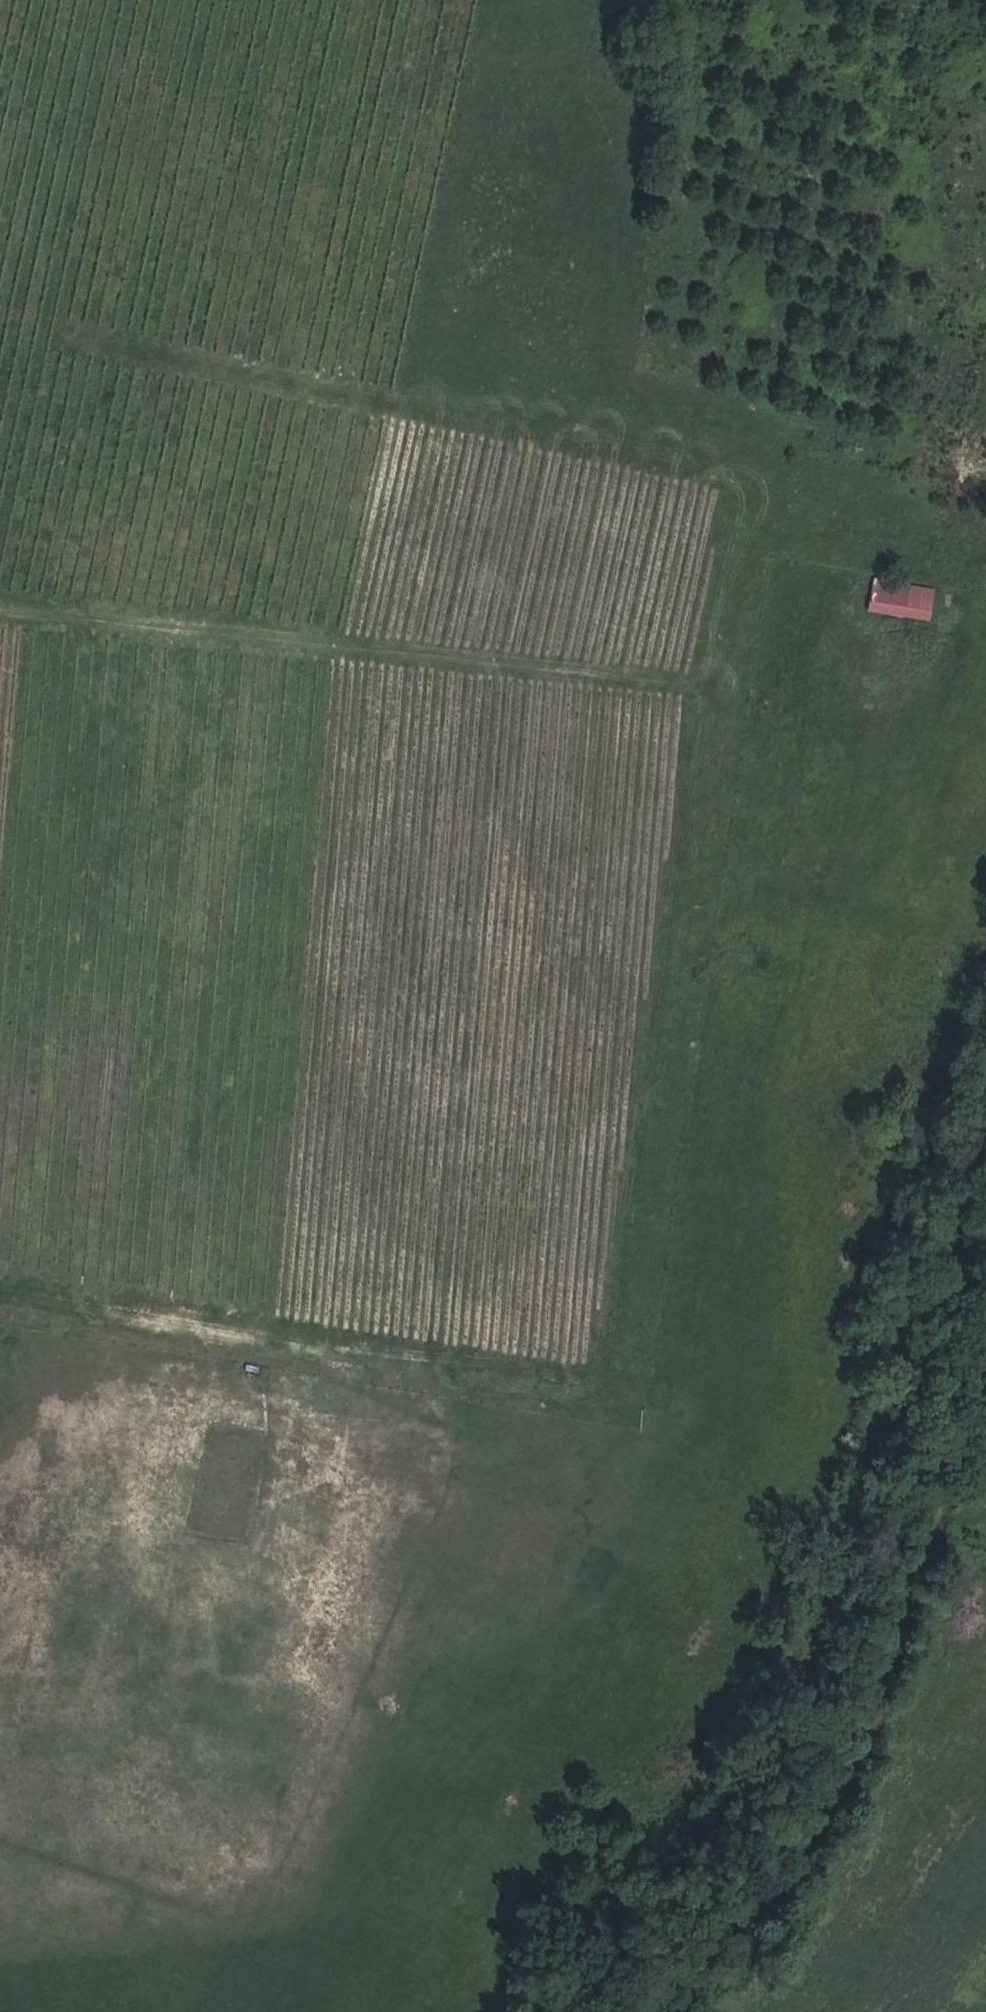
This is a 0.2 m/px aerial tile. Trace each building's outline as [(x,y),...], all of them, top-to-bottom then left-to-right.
[(935,590),(873,578),(867,609),(928,621),(935,590)]
